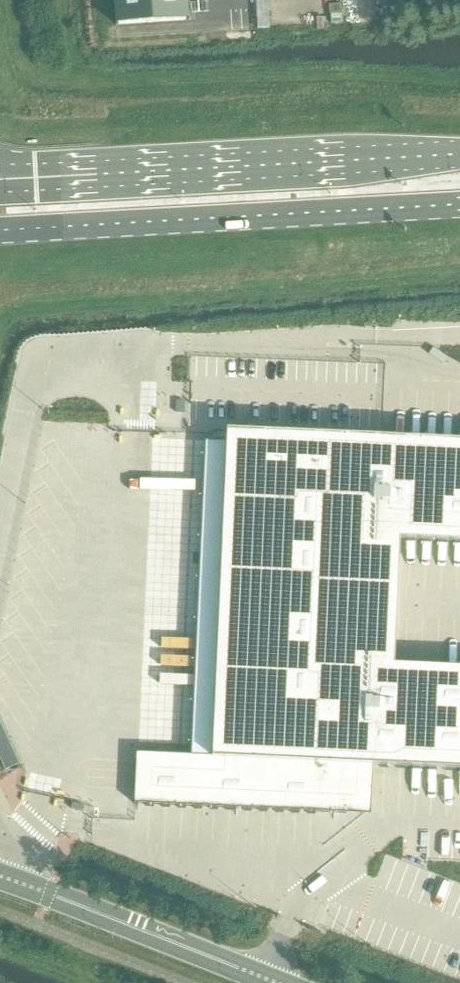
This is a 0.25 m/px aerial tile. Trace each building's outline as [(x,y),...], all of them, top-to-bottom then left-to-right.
[(116,25),(119,25),(118,24),(186,19),(186,21),(189,20),(188,0),(114,0),(116,25)] [(227,442),(212,757),(191,756),(137,753),(134,804),(347,814),(347,801),(322,800),(322,783),(348,784),(349,764),(373,766),(459,769),(459,668),(395,665),(400,539),(459,542),(459,441),(227,430),(227,442)]
